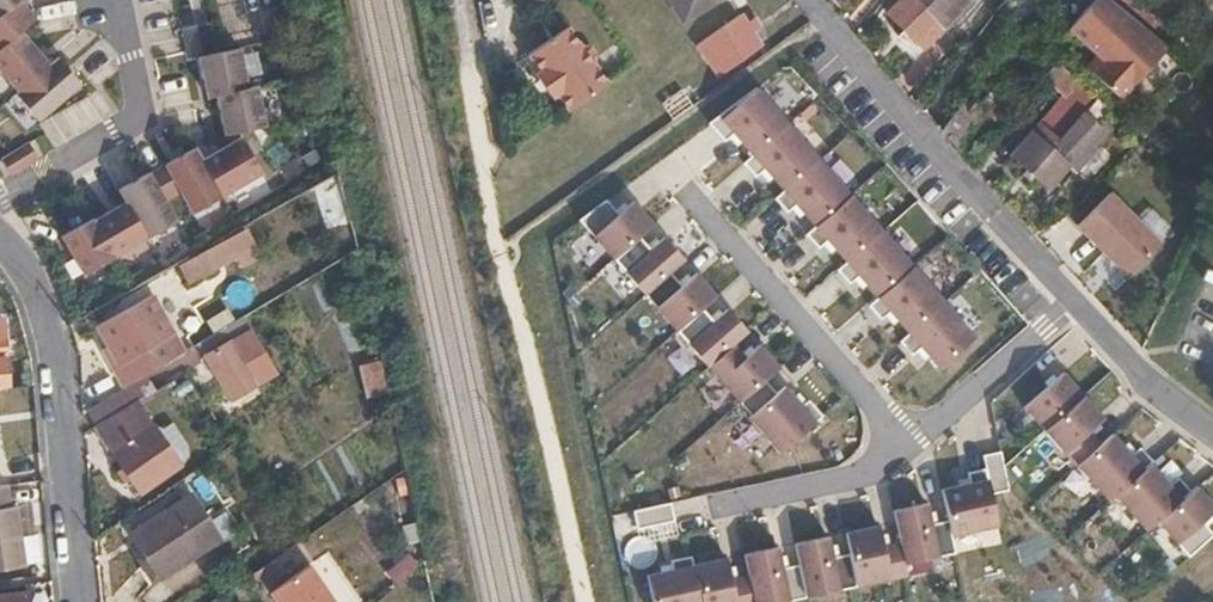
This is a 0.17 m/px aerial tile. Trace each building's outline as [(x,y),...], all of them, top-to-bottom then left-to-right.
[(38,118),(86,82),(71,63),(101,40),(86,20),(45,51),(24,23),(42,10),(35,0),(0,0),(0,69),(38,118)] [(682,22),(718,0),(668,0),(682,22)] [(887,15),(899,0),(897,0),(885,12),(887,15)] [(887,15),(905,32),(910,27),(927,43),(942,30),(941,28),(968,1),(968,0),(899,0),(887,15)] [(1169,47),(1112,0),(1093,0),(1068,28),(1096,54),(1086,65),(1121,99),(1169,47)] [(739,15),(696,44),(718,75),(760,45),(752,33),(760,28),(753,18),(746,24),(739,15)] [(529,55),(570,111),(608,84),(594,64),(596,56),(590,48),(581,47),(567,27),(529,55)] [(166,202),(181,193),(194,214),(264,174),(240,133),(268,128),(259,87),(249,89),(241,50),(201,58),(209,99),(218,97),(227,136),(222,138),(224,149),(204,161),(196,149),(151,175),(150,173),(120,190),(126,201),(94,220),(93,219),(62,237),(85,275),(178,221),(166,202)] [(1057,61),(1046,51),(1032,66),(1044,76),(1057,61)] [(1044,76),(1064,94),(1066,96),(1080,82),(1057,61),(1044,76)] [(982,73),(941,130),(957,148),(993,101),(986,96),(995,84),(982,73)] [(1083,112),(1097,96),(1080,82),(1066,96),(1064,94),(1060,99),(1032,132),(1032,131),(1010,155),(1049,189),(1068,166),(1074,173),(1097,148),(1093,144),(1094,144),(1105,130),(1083,112)] [(693,106),(702,99),(691,85),(683,91),(693,106)] [(756,87),(708,122),(724,141),(733,133),(752,154),(788,123),(756,87)] [(673,120),(693,106),(683,91),(682,89),(661,104),(673,120)] [(752,154),(743,162),(756,176),(765,169),(783,190),(819,159),(788,123),(752,154)] [(783,190),(774,198),(787,212),(796,204),(815,226),(851,195),(819,159),(783,190)] [(1112,194),(1079,226),(1129,277),(1163,245),(1112,194)] [(815,226),(806,234),(818,248),(827,240),(846,262),(882,231),(851,195),(815,226)] [(605,199),(578,219),(612,259),(638,237),(652,224),(632,201),(618,214),(605,199)] [(846,262),(837,270),(850,284),(859,276),(877,297),(913,266),(882,231),(846,262)] [(612,259),(644,295),(669,273),(684,260),(664,237),(649,250),(638,237),(612,259)] [(212,268),(203,251),(178,266),(187,282),(212,268)] [(877,297),(869,305),(881,319),(890,312),(909,333),(945,302),(913,266),(877,297)] [(644,295),(675,331),(701,309),(715,296),(695,273),(681,286),(669,273),(644,295)] [(148,359),(154,370),(184,353),(152,296),(133,307),(153,342),(141,348),(148,359)] [(909,333),(900,341),(913,355),(921,347),(941,369),(976,338),(945,302),(909,333)] [(123,374),(148,359),(141,348),(153,342),(133,307),(132,306),(96,326),(107,345),(101,349),(106,358),(112,354),(123,374)] [(675,331),(707,367),(732,345),(747,332),(727,309),(712,322),(701,309),(675,331)] [(252,327),(245,316),(197,345),(230,402),(236,399),(255,387),(276,375),(249,329),(252,327)] [(9,388),(4,318),(0,318),(0,389),(9,388)] [(744,358),(732,345),(707,367),(738,403),(763,381),(778,368),(758,345),(744,358)] [(366,400),(389,394),(382,360),(359,366),(366,400)] [(1024,408),(1044,431),(1084,396),(1064,373),(1024,408)] [(137,402),(156,391),(147,376),(87,412),(95,427),(137,402)] [(763,381),(738,403),(750,416),(747,418),(779,453),(821,417),(807,401),(800,407),(783,387),(775,394),(763,381)] [(259,393),(255,387),(236,399),(239,404),(259,393)] [(1084,396),(1044,431),(1075,467),(1077,466),(1101,444),(1090,432),(1104,419),(1084,396)] [(137,402),(95,427),(109,449),(122,468),(130,480),(141,495),(180,467),(151,425),(137,402)] [(1101,444),(1077,466),(1108,502),(1115,496),(1150,464),(1153,462),(1141,448),(1132,456),(1113,434),(1101,444)] [(1001,452),(983,456),(986,469),(991,495),(1009,491),(1001,452)] [(1150,464),(1115,496),(1146,532),(1157,522),(1191,492),(1178,478),(1169,486),(1150,464)] [(130,480),(122,468),(117,472),(125,483),(130,480)] [(970,484),(941,490),(948,523),(951,536),(998,526),(991,495),(986,469),(967,473),(970,484)] [(0,487),(0,572),(26,569),(17,508),(11,509),(8,485),(0,487)] [(1157,522),(1188,558),(1212,536),(1212,535),(1202,523),(1212,513),(1212,506),(1197,487),(1191,492),(1157,522)] [(192,494),(129,534),(143,554),(135,559),(152,585),(159,580),(160,580),(222,540),(192,494)] [(669,503),(632,511),(635,529),(673,522),(669,503)] [(900,545),(904,564),(955,554),(951,536),(948,523),(931,527),(927,506),(893,513),(900,545)] [(849,556),(856,587),(907,577),(904,564),(900,545),(883,549),(879,528),(845,535),(849,556)] [(798,567),(805,598),(856,587),(849,556),(832,560),(828,539),(794,546),(798,567)] [(753,601),(786,601),(805,598),(798,567),(782,571),(777,550),(743,557),(748,578),(753,601)] [(651,601),(700,601),(692,568),(690,557),(669,561),(672,572),(646,578),(651,601)] [(748,578),(731,582),(726,560),(692,568),(700,601),(753,601),(748,578)] [(269,593),(276,601),(335,601),(308,565),(269,593)] [(0,595),(0,601),(30,601),(29,592),(0,595)]
